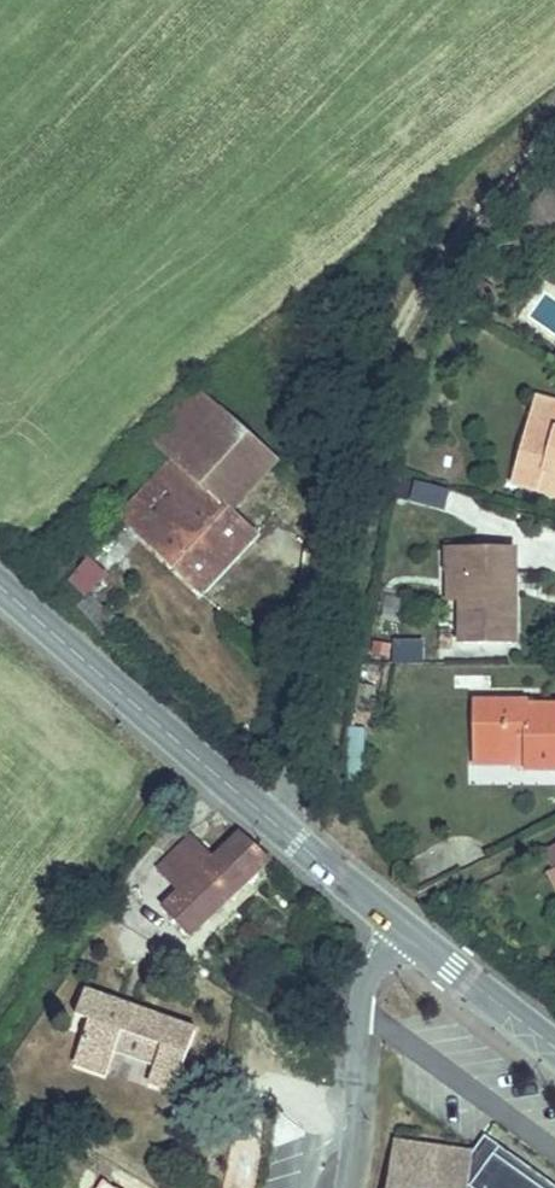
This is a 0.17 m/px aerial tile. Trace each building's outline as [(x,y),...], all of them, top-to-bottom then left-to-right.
[(541,195),(554,209),(554,181),(541,195)] [(554,237),(554,209),(541,195),(526,212),(554,238),(554,237)] [(150,440),(177,465),(224,413),(197,388),(150,440)] [(535,397),(512,483),(540,490),(545,471),(554,473),(554,403),(535,397)] [(224,413),(177,465),(232,515),(279,463),(224,413)] [(255,535),(232,515),(177,465),(124,523),(200,594),(255,535)] [(545,471),(540,490),(554,495),(554,473),(545,471)] [(515,551),(446,550),(446,572),(451,572),(451,599),(460,599),(460,641),(514,642),(515,551)] [(83,553),(61,574),(83,596),(105,575),(83,553)] [(526,706),(526,701),(473,701),(473,750),(525,750),(525,765),(525,770),(554,770),(554,706),(526,706)] [(473,750),(473,765),(525,765),(525,750),(473,750)] [(189,936),(270,858),(241,833),(163,908),(189,936)] [(179,892),(215,858),(192,835),(156,869),(179,892)] [(554,870),(554,845),(544,851),(554,870)] [(174,1091),(196,1030),(135,1008),(134,1011),(84,993),(75,1016),(89,1021),(74,1062),(107,1074),(115,1050),(155,1064),(149,1082),(174,1091)] [(485,1136),(472,1153),(394,1142),(388,1187),(554,1187),(554,1186),(485,1136)]
